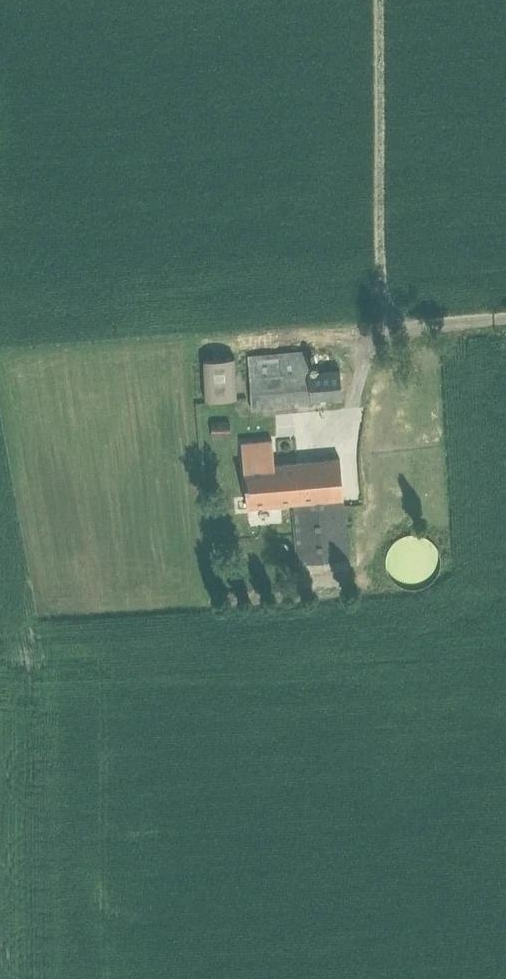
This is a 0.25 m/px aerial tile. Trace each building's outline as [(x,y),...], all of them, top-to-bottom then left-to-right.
[(250,404),(340,396),(338,375),(334,376),(317,377),(315,357),(247,363),(250,404)] [(246,422),(229,426),(231,435),(248,431),(246,422)] [(243,502),(340,496),(338,453),(241,459),(243,502)] [(363,507),(315,511),(320,567),(367,564),(363,507)] [(442,555),(442,554),(441,553),(441,552),(441,551),(441,550),(441,549),(441,548),(441,547),(440,547),(440,546),(440,545),(440,544),(440,543),(439,543),(439,542),(439,541),(438,541),(438,540),(438,539),(437,539),(437,538),(436,537),(436,536),(435,536),(435,535),(434,534),(433,533),(432,533),(432,532),(431,531),(430,531),(430,530),(429,530),(429,529),(428,529),(427,528),(426,528),(425,527),(424,526),(423,526),(422,526),(421,525),(420,525),(419,525),(418,524),(417,524),(416,524),(415,524),(414,524),(413,523),(412,523),(411,523),(410,523),(409,523),(408,524),(408,523),(407,524),(406,524),(405,524),(404,524),(403,524),(402,524),(402,525),(401,525),(400,525),(399,525),(399,526),(398,526),(397,526),(397,527),(396,527),(395,527),(395,528),(394,528),(393,528),(393,529),(392,529),(392,530),(391,530),(390,531),(389,532),(388,532),(388,533),(387,534),(386,535),(386,536),(385,536),(385,537),(384,538),(383,539),(383,540),(382,541),(382,542),(382,543),(381,543),(381,544),(381,545),(380,546),(380,547),(380,548),(380,549),(380,550),(379,551),(379,552),(379,553),(379,554),(379,555),(379,556),(379,557),(379,558),(380,559),(380,560),(380,561),(380,562),(380,563),(381,564),(381,565),(381,566),(382,566),(382,567),(382,568),(383,569),(383,570),(384,571),(385,572),(385,573),(386,573),(386,574),(387,575),(388,576),(388,577),(389,577),(390,578),(391,579),(392,579),(392,580),(393,580),(393,581),(394,581),(395,581),(395,582),(396,582),(397,582),(397,583),(398,583),(399,583),(399,584),(400,584),(401,584),(402,584),(402,585),(403,585),(404,585),(405,585),(406,585),(407,585),(408,586),(409,586),(410,586),(411,586),(412,586),(413,586),(414,585),(415,585),(416,585),(417,585),(418,585),(419,584),(420,584),(421,584),(422,584),(422,583),(423,583),(424,583),(425,582),(426,581),(427,581),(428,580),(429,580),(429,579),(430,579),(430,578),(431,578),(432,577),(433,576),(434,575),(435,574),(435,573),(436,573),(436,572),(437,572),(437,571),(437,570),(438,570),(438,569),(438,568),(439,568),(439,567),(439,566),(440,565),(440,564),(440,563),(441,562),(441,561),(441,560),(441,559),(441,558),(441,557),(442,556),(442,555)]
